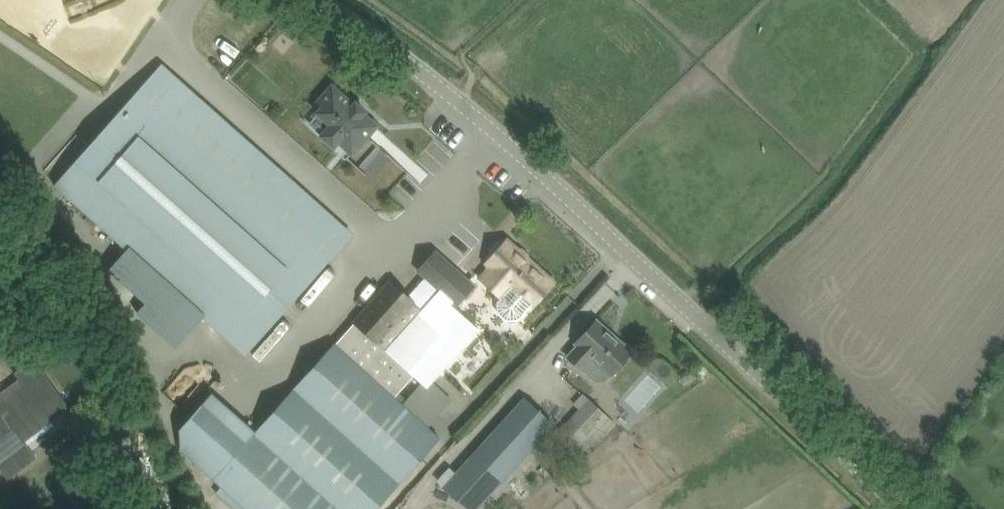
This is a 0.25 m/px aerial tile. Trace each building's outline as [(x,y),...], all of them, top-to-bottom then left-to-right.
[(138,91),(55,185),(246,355),(349,236),(267,162),(269,159),(258,149),(255,152),(161,68),(139,92),(138,91)] [(352,153),(377,125),(364,114),(366,111),(356,102),(354,104),(333,85),(318,101),(324,106),(318,113),(331,124),(321,136),(334,148),(339,142),(352,153)] [(46,171),(56,179),(82,147),(73,139),(46,171)] [(371,176),(389,154),(378,145),(360,167),(371,176)] [(554,282),(507,240),(487,263),(492,267),(481,279),(501,297),(498,301),(498,313),(507,320),(518,320),(533,304),(534,305),(554,282)] [(440,290),(458,271),(435,251),(418,270),(440,290)] [(422,310),(405,295),(391,282),(246,442),(213,479),(222,487),(241,504),(237,508),(375,508),(439,438),(428,429),(453,400),(433,383),(480,329),(453,305),(449,302),(471,277),(461,268),(458,271),(440,290),(422,310)] [(569,358),(581,369),(583,367),(598,380),(607,379),(611,374),(612,375),(632,352),(629,350),(629,346),(624,342),(620,342),(596,320),(576,343),(580,346),(569,358)] [(9,475),(25,463),(34,456),(17,434),(43,414),(47,412),(51,417),(67,406),(35,363),(19,375),(27,385),(21,390),(0,405),(0,462),(9,475)] [(525,399),(444,488),(468,508),(476,508),(497,486),(508,474),(553,424),(525,399)] [(578,447),(597,425),(581,410),(561,432),(578,447)] [(607,415),(597,425),(606,433),(616,423),(607,415)]
